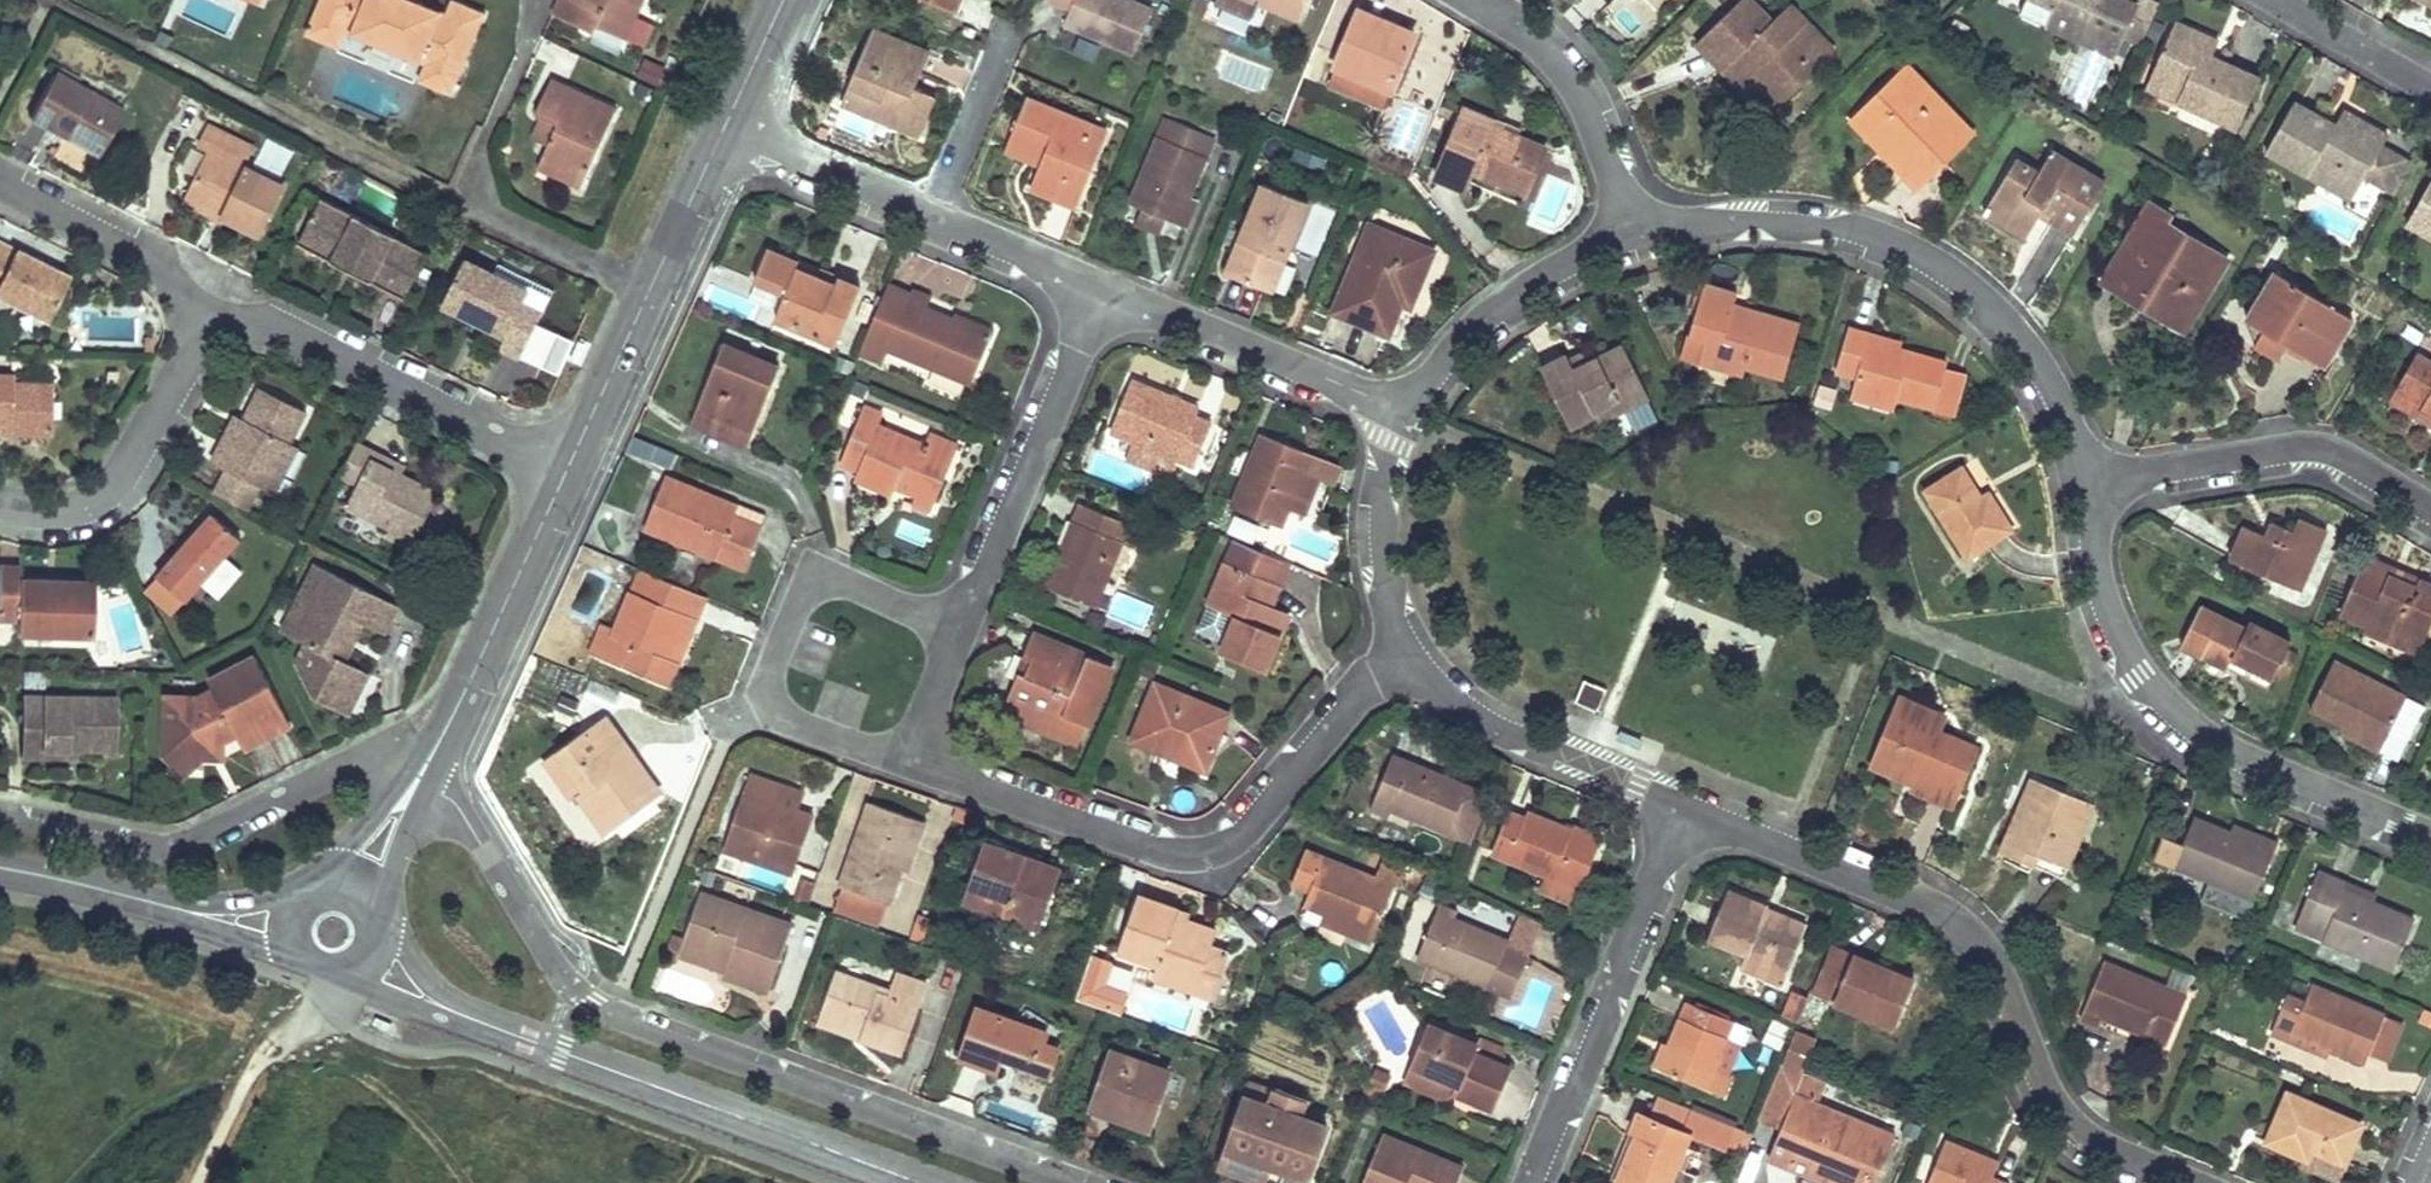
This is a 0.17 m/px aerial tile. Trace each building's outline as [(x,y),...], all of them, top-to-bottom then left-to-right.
[(185,14),(232,38),(250,0),(192,0),(185,14)] [(328,11),(359,24),(355,34),(385,47),(405,55),(435,67),(442,70),(435,87),(462,98),(497,15),(467,3),(461,18),(455,16),(427,4),(429,0),(333,0),(328,11)] [(461,18),(467,3),(461,0),(455,16),(461,18)] [(566,4),(562,14),(605,32),(607,28),(636,41),(655,0),(568,0),(566,4)] [(1140,32),(1148,12),(1120,0),(1073,0),(1063,23),(1131,52),(1140,32)] [(1216,0),(1213,0),(1211,6),(1228,14),(1231,7),(1216,0)] [(1297,20),(1306,0),(1249,0),(1297,20)] [(1810,63),(1806,59),(1822,42),(1788,6),(1771,22),(1749,0),(1738,0),(1695,41),(1739,86),(1744,82),(1749,77),(1775,104),(1814,67),(1810,63)] [(2044,0),(2026,0),(2021,13),(2046,24),(2056,5),(2044,0)] [(2056,5),(2046,24),(2116,55),(2124,35),(2138,42),(2156,2),(2150,0),(2131,0),(2130,2),(2124,0),(2044,0),(2056,5)] [(1390,17),(1365,7),(1361,19),(1385,28),(1390,17)] [(359,24),(328,11),(317,38),(347,51),(355,34),(359,24)] [(1389,108),(1417,33),(1398,25),(1399,21),(1390,17),(1385,28),(1361,19),(1334,85),(1389,108)] [(2217,40),(2174,21),(2153,67),(2167,73),(2158,94),(2234,129),(2258,77),(2221,61),(2217,71),(2206,65),(2210,56),(2217,40)] [(929,47),(902,35),(874,22),(846,83),(869,93),(870,89),(882,94),(875,109),(918,129),(936,91),(914,81),(929,47)] [(1814,67),(1831,51),(1822,42),(1806,59),(1810,63),(1814,67)] [(2093,101),(2109,56),(2072,43),(2057,88),(2093,101)] [(405,55),(385,47),(381,56),(401,64),(405,55)] [(2221,61),(2210,56),(2206,65),(2217,71),(2221,61)] [(648,57),(637,72),(663,89),(673,73),(648,57)] [(1942,102),(1905,65),(1894,76),(1930,113),(1942,102)] [(442,70),(435,67),(429,85),(435,87),(442,70)] [(2167,73),(2153,67),(2144,87),(2158,94),(2167,73)] [(1894,76),(1875,94),(1855,113),(1883,143),(1885,140),(1894,149),(1886,157),(1916,188),(1972,134),(1942,102),(1930,113),(1894,76)] [(1744,82),(1770,110),(1775,104),(1749,77),(1744,82)] [(131,118),(61,80),(37,126),(106,164),(131,118)] [(577,89),(569,85),(560,81),(544,115),(562,122),(577,89)] [(846,83),(842,93),(875,109),(882,94),(870,89),(869,93),(846,83)] [(577,89),(562,122),(567,125),(583,91),(577,89)] [(568,165),(565,171),(562,176),(590,189),(626,111),(583,91),(567,125),(552,157),(568,165)] [(2390,184),(2409,152),(2385,138),(2391,128),(2349,103),(2341,118),(2300,94),(2268,147),(2340,190),(2353,167),(2364,174),(2366,171),(2390,184)] [(1035,161),(1033,166),(1027,181),(1074,201),(1091,161),(1084,159),(1097,129),(1025,99),(1009,138),(1040,151),(1035,161)] [(1501,131),(1502,129),(1503,125),(1465,109),(1438,175),(1467,187),(1470,180),(1521,201),(1543,150),(1501,131)] [(1152,208),(1166,214),(1173,218),(1185,192),(1212,132),(1168,113),(1130,198),(1141,203),(1152,208)] [(1883,143),(1855,113),(1850,119),(1886,157),(1894,149),(1885,140),(1883,143)] [(248,144),(203,121),(191,146),(206,154),(186,190),(224,210),(223,213),(257,230),(282,182),(239,160),(248,144)] [(1091,161),(1103,132),(1097,129),(1084,159),(1091,161)] [(1009,138),(1005,148),(1035,161),(1040,151),(1009,138)] [(1994,192),(2001,196),(2009,200),(2003,209),(2014,216),(2024,200),(2036,208),(2072,229),(2104,176),(2051,145),(2038,167),(2016,154),(1994,192)] [(552,157),(546,168),(562,176),(565,171),(568,165),(552,157)] [(2364,175),(2353,168),(2340,190),(2352,197),(2364,175)] [(1225,268),(1246,277),(1268,287),(1306,199),(1263,181),(1225,268)] [(2410,218),(2430,231),(2430,184),(2410,218)] [(224,210),(186,190),(182,198),(220,218),(223,213),(224,210)] [(1185,192),(1173,218),(1187,223),(1198,198),(1185,192)] [(1984,208),(2010,224),(2014,216),(2003,209),(2009,200),(2001,196),(1994,192),(1984,208)] [(426,250),(318,195),(293,242),(402,296),(426,250)] [(2186,322),(2206,286),(2226,251),(2165,216),(2169,209),(2150,199),(2106,277),(2120,285),(2126,276),(2170,301),(2165,310),(2186,322)] [(2014,216),(2027,223),(2036,208),(2024,200),(2014,216)] [(1152,208),(1141,203),(1134,222),(1158,232),(1166,214),(1152,208)] [(1393,308),(1391,308),(1390,307),(1395,296),(1405,300),(1428,249),(1369,223),(1330,308),(1383,331),(1393,308)] [(0,240),(0,294),(43,315),(65,272),(0,240)] [(835,270),(796,254),(793,261),(832,278),(835,270)] [(858,280),(847,275),(835,270),(832,278),(793,261),(772,309),(834,336),(858,280)] [(537,296),(474,265),(450,312),(512,343),(532,352),(550,315),(532,306),(537,296)] [(2353,319),(2275,272),(2254,305),(2271,316),(2263,329),(2252,345),(2279,362),(2289,345),(2325,367),(2353,319)] [(2170,301),(2126,276),(2120,285),(2165,310),(2170,301)] [(887,344),(968,378),(990,328),(952,311),(925,300),(928,290),(911,283),(908,289),(888,280),(860,347),(881,356),(887,344)] [(1737,293),(1705,284),(1690,335),(1705,341),(1698,361),(1744,374),(1747,365),(1783,376),(1799,326),(1734,305),(1737,293)] [(2271,316),(2254,305),(2246,318),(2263,329),(2271,316)] [(991,325),(953,307),(952,311),(990,328),(991,325)] [(1873,337),(1873,335),(1874,334),(1852,326),(1838,369),(1857,375),(1855,382),(1896,395),(1933,407),(1948,362),(1899,346),(1873,337)] [(1899,346),(1900,342),(1874,334),(1873,335),(1873,337),(1899,346)] [(1705,341),(1690,335),(1683,356),(1698,361),(1705,341)] [(748,428),(761,395),(774,362),(718,341),(692,406),(748,428)] [(526,366),(532,352),(512,343),(505,355),(526,366)] [(1593,409),(1644,386),(1624,345),(1575,367),(1567,353),(1541,365),(1570,425),(1596,414),(1593,409)] [(2418,408),(2430,416),(2430,364),(2418,357),(2396,395),(2418,408)] [(1970,369),(1948,362),(1933,407),(1955,416),(1970,369)] [(0,370),(0,425),(3,425),(3,432),(42,432),(44,380),(5,379),(6,371),(0,370)] [(1194,403),(1129,376),(1099,448),(1169,477),(1178,455),(1192,461),(1209,420),(1191,413),(1194,403)] [(1850,396),(1891,409),(1896,395),(1855,382),(1850,396)] [(300,404),(256,383),(241,414),(226,445),(218,439),(208,458),(222,465),(210,490),(243,506),(254,482),(271,491),(283,468),(271,463),(285,435),(300,404)] [(1599,422),(1649,397),(1644,386),(1593,409),(1596,414),(1599,422)] [(2391,404),(2430,428),(2430,416),(2418,408),(2396,395),(2391,404)] [(930,496),(940,472),(934,469),(942,450),(919,440),(874,421),(879,411),(858,403),(835,458),(853,465),(852,468),(850,471),(889,487),(892,481),(930,496)] [(687,419),(743,441),(748,428),(692,406),(687,419)] [(226,445),(241,414),(232,408),(218,439),(226,445)] [(953,441),(924,429),(919,440),(942,450),(934,469),(940,472),(953,441)] [(1239,472),(1227,502),(1277,524),(1284,506),(1312,518),(1328,481),(1300,469),(1307,451),(1257,429),(1248,448),(1253,449),(1242,474),(1239,472)] [(271,463),(283,468),(296,441),(285,435),(271,463)] [(369,446),(352,438),(336,469),(354,479),(343,500),(409,535),(432,489),(395,471),(365,455),(369,446)] [(365,455),(395,471),(398,461),(369,446),(365,455)] [(2007,529),(1996,510),(1984,492),(1977,497),(1960,467),(1924,490),(1963,556),(2007,529)] [(735,502),(665,471),(641,524),(742,568),(759,525),(731,511),(735,502)] [(889,487),(927,504),(930,496),(892,481),(889,487)] [(1069,517),(1074,519),(1077,520),(1066,548),(1057,544),(1042,580),(1094,603),(1130,520),(1077,498),(1069,517)] [(233,536),(206,513),(151,577),(179,601),(233,536)] [(2294,515),(2290,521),(2287,527),(2267,518),(2261,531),(2242,522),(2226,555),(2293,587),(2321,528),(2294,515)] [(1280,559),(1236,542),(1230,559),(1223,556),(1197,624),(1217,632),(1221,623),(1229,627),(1222,645),(1267,664),(1286,616),(1268,609),(1271,599),(1280,579),(1273,577),(1280,559)] [(2430,617),(2430,585),(2366,556),(2342,608),(2419,643),(2430,617)] [(393,599),(309,558),(277,630),(298,640),(289,658),(306,691),(344,708),(365,668),(338,653),(327,647),(345,611),(358,617),(379,627),(393,599)] [(231,559),(206,585),(220,597),(244,571),(231,559)] [(604,617),(591,646),(669,680),(681,656),(668,650),(680,625),(686,611),(687,609),(680,606),(689,585),(644,567),(636,586),(631,584),(614,622),(604,617)] [(30,572),(6,572),(5,587),(29,588),(30,572)] [(706,593),(689,585),(680,606),(687,609),(686,611),(697,616),(706,593)] [(29,588),(5,587),(4,631),(26,631),(26,646),(104,647),(104,589),(29,588)] [(1271,599),(1268,609),(1286,616),(1289,606),(1271,599)] [(2271,675),(2280,659),(2289,641),(2248,621),(2245,627),(2198,604),(2179,642),(2249,678),(2254,667),(2271,675)] [(358,617),(345,611),(327,647),(338,653),(358,617)] [(681,656),(692,631),(680,625),(668,650),(681,656)] [(1109,662),(1032,630),(1023,652),(1030,655),(1024,670),(1019,667),(1001,707),(1060,732),(1063,726),(1080,733),(1109,662)] [(190,693),(158,691),(158,755),(207,756),(208,745),(218,746),(218,739),(229,735),(234,749),(283,724),(248,656),(201,680),(205,688),(190,693)] [(2395,759),(2424,702),(2333,656),(2308,706),(2343,723),(2346,734),(2395,759)] [(1605,688),(1584,678),(1575,700),(1596,709),(1605,688)] [(1133,734),(1148,741),(1163,747),(1166,742),(1204,758),(1225,710),(1156,680),(1133,734)] [(110,694),(35,693),(35,720),(14,720),(13,755),(37,755),(36,745),(70,746),(108,746),(110,694)] [(35,720),(35,693),(14,693),(14,720),(35,720)] [(1944,717),(1902,698),(1897,709),(1940,727),(1944,717)] [(998,716),(1075,747),(1080,733),(1063,726),(1060,732),(1001,707),(998,716)] [(1950,804),(1963,778),(1975,750),(1937,733),(1940,727),(1897,709),(1876,756),(1916,774),(1912,783),(1911,786),(1950,804)] [(658,786),(605,715),(556,750),(585,792),(579,797),(602,827),(658,786)] [(1163,747),(1202,764),(1204,758),(1166,742),(1163,747)] [(70,746),(36,745),(37,755),(69,756),(70,746)] [(208,745),(207,756),(218,756),(218,746),(208,745)] [(585,792),(556,750),(543,759),(572,801),(579,797),(585,792)] [(1378,810),(1387,814),(1389,808),(1414,818),(1448,831),(1468,782),(1393,751),(1370,807),(1378,810)] [(1876,756),(1872,765),(1912,783),(1916,774),(1876,756)] [(756,857),(773,863),(790,869),(811,812),(796,806),(777,799),(783,783),(752,771),(729,833),(761,844),(756,857)] [(2039,854),(2037,859),(2035,863),(2062,875),(2082,831),(2064,822),(2076,796),(2033,776),(2001,848),(2004,850),(2023,858),(2027,849),(2039,854)] [(801,789),(783,783),(777,799),(796,806),(801,789)] [(2082,831),(2095,804),(2076,796),(2064,822),(2082,831)] [(894,877),(897,867),(902,853),(889,849),(902,812),(867,800),(838,884),(886,900),(894,877)] [(1387,814),(1412,824),(1414,818),(1389,808),(1387,814)] [(1571,826),(1570,828),(1568,831),(1526,813),(1524,817),(1508,810),(1491,850),(1541,871),(1578,887),(1599,838),(1571,826)] [(904,869),(922,819),(902,812),(889,849),(902,853),(897,867),(904,869)] [(2278,841),(2269,838),(2261,833),(2256,843),(2230,831),(2195,815),(2173,863),(2252,899),(2278,841)] [(2261,833),(2234,822),(2230,831),(2256,843),(2261,833)] [(729,833),(724,845),(756,857),(761,844),(729,833)] [(969,884),(988,891),(1008,898),(1004,910),(1041,922),(1060,867),(983,841),(969,884)] [(1291,878),(1300,882),(1309,885),(1304,899),(1324,907),(1373,927),(1392,881),(1305,845),(1291,878)] [(2002,854),(2032,868),(2035,863),(2037,859),(2039,854),(2027,849),(2023,858),(2004,850),(2002,854)] [(1578,887),(1541,871),(1534,890),(1571,906),(1578,887)] [(2345,885),(2315,872),(2295,916),(2326,930),(2321,941),(2387,969),(2408,921),(2371,906),(2342,893),(2345,885)] [(969,884),(964,896),(1004,910),(1008,898),(988,891),(969,884)] [(2375,898),(2345,885),(2342,893),(2371,906),(2375,898)] [(682,940),(706,948),(729,957),(725,967),(723,972),(766,988),(790,922),(701,889),(682,940)] [(1774,913),(1773,915),(1772,917),(1765,914),(1768,908),(1728,890),(1706,938),(1748,956),(1785,973),(1805,927),(1774,913)] [(1194,988),(1204,958),(1211,939),(1214,930),(1177,916),(1179,908),(1139,894),(1119,949),(1158,962),(1154,973),(1194,988)] [(1457,907),(1440,900),(1417,954),(1487,985),(1485,989),(1507,998),(1525,953),(1505,944),(1508,937),(1454,914),(1457,907)] [(1321,914),(1370,934),(1373,927),(1324,907),(1321,914)] [(1186,919),(1189,912),(1179,908),(1177,916),(1186,919)] [(1226,945),(1211,939),(1194,988),(1209,992),(1226,945)] [(682,940),(679,950),(725,967),(729,957),(706,948),(682,940)] [(1912,981),(1835,948),(1815,995),(1891,1029),(1912,981)] [(1400,954),(1391,950),(1389,956),(1397,960),(1400,954)] [(1123,1014),(1137,969),(1093,956),(1080,1001),(1123,1014)] [(1785,973),(1748,956),(1742,970),(1779,987),(1785,973)] [(2183,996),(2102,963),(2079,1017),(2098,1025),(2102,1016),(2165,1042),(2183,996)] [(886,985),(834,966),(818,1009),(861,1025),(856,1038),(899,1052),(923,981),(893,970),(886,985)] [(2271,1032),(2285,1039),(2288,1031),(2327,1047),(2362,1062),(2365,1054),(2381,1016),(2308,986),(2301,1003),(2286,996),(2278,1014),(2271,1032)] [(1726,1039),(1733,1020),(1687,1000),(1669,1044),(1663,1042),(1653,1065),(1726,1097),(1739,1069),(1735,1068),(1743,1046),(1726,1039)] [(1043,1030),(975,1005),(957,1054),(994,1068),(998,1056),(1045,1073),(1054,1042),(1040,1038),(1043,1030)] [(861,1025),(818,1009),(813,1021),(856,1038),(861,1025)] [(2381,1016),(2365,1054),(2386,1063),(2401,1025),(2381,1016)] [(1490,1105),(1498,1084),(1506,1064),(1470,1050),(1474,1041),(1427,1022),(1410,1064),(1456,1081),(1452,1090),(1490,1105)] [(1817,1040),(1796,1031),(1782,1067),(1803,1075),(1817,1040)] [(2285,1039),(2324,1055),(2327,1047),(2288,1031),(2285,1039)] [(1089,1110),(1108,1118),(1126,1125),(1128,1120),(1145,1126),(1166,1071),(1112,1050),(1089,1110)] [(1410,1064),(1407,1072),(1452,1090),(1456,1081),(1410,1064)] [(1892,1140),(1818,1109),(1827,1085),(1803,1075),(1782,1067),(1760,1120),(1779,1128),(1766,1160),(1788,1169),(1793,1157),(1841,1177),(1838,1182),(1874,1182),(1892,1140)] [(1386,1075),(1373,1070),(1367,1082),(1380,1088),(1386,1075)] [(1327,1123),(1241,1091),(1221,1146),(1308,1178),(1327,1123)] [(2287,1094),(2276,1121),(2264,1148),(2335,1178),(2358,1124),(2287,1094)] [(1734,1129),(1691,1110),(1681,1132),(1643,1116),(1616,1182),(1618,1182),(1671,1182),(1678,1167),(1691,1135),(1726,1149),(1734,1129)] [(1463,1167),(1383,1131),(1360,1182),(1455,1182),(1463,1167)] [(1992,1179),(1985,1176),(1991,1159),(1946,1142),(1931,1182),(2003,1182),(1992,1179)] [(1788,1169),(1820,1182),(1838,1182),(1841,1177),(1793,1157),(1788,1169)] [(1992,1179),(1999,1162),(1991,1159),(1985,1176),(1992,1179)] [(1698,1174),(1678,1167),(1671,1182),(1694,1182),(1698,1174)]
